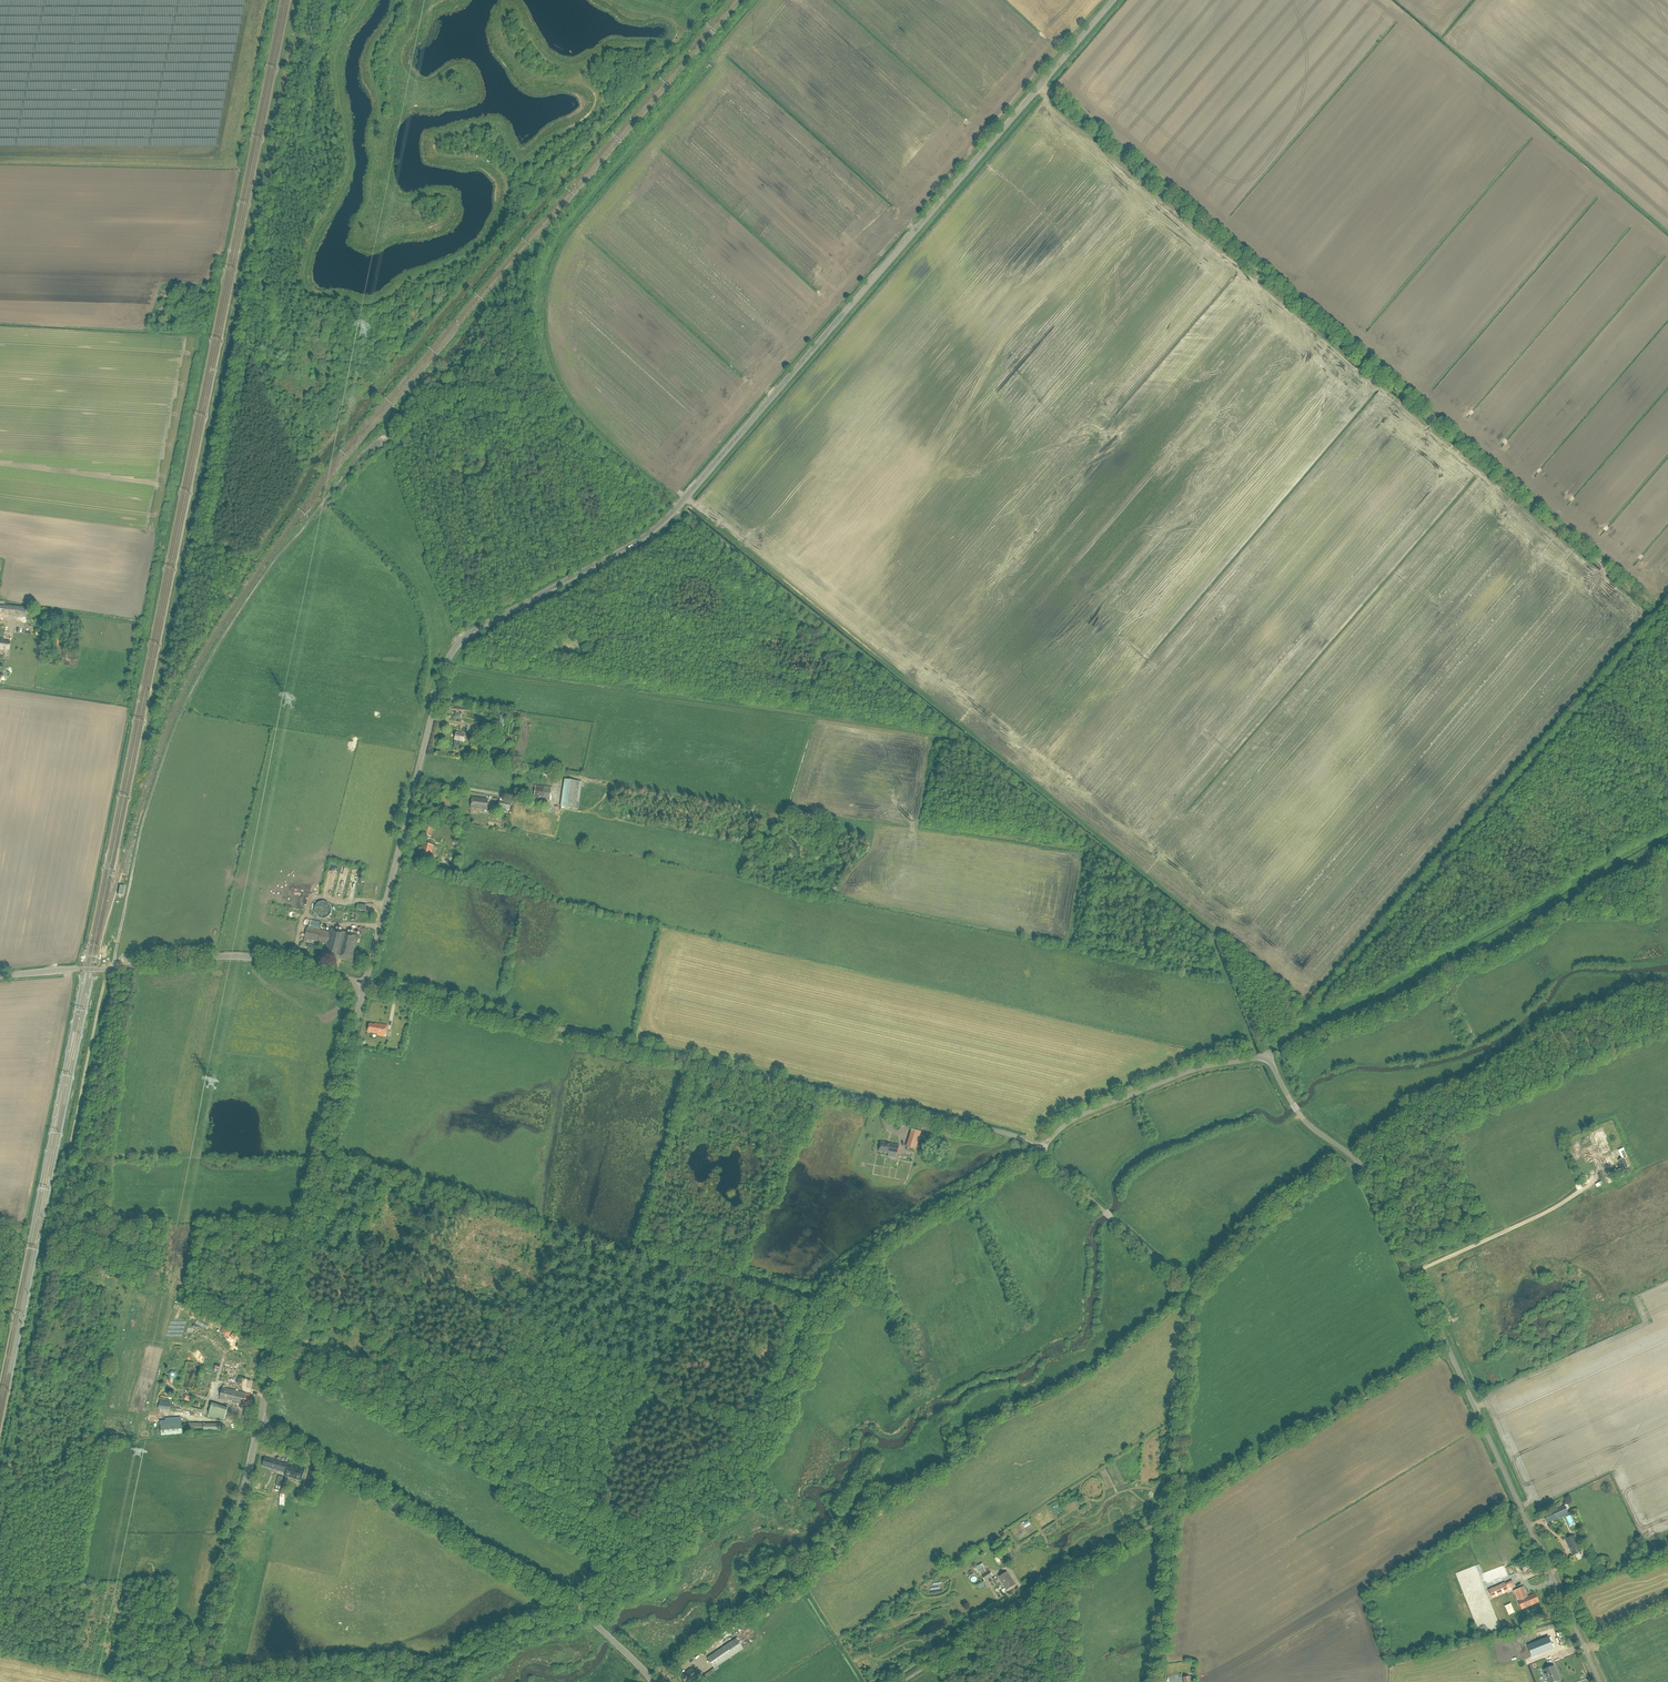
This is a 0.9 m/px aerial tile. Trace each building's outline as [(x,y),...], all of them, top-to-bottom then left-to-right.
[(9,650),(11,639),(5,638),(4,640),(0,639),(0,649),(9,650)] [(466,739),(467,736),(465,735),(465,732),(461,731),(461,733),(456,732),(454,744),(463,746),(464,738),(466,739)] [(479,744),(480,735),(473,734),(472,738),(475,739),(475,743),(479,744)] [(578,810),(582,782),(564,780),(561,807),(578,810)] [(550,801),(552,788),(536,785),(534,798),(550,801)] [(511,802),(512,799),(500,797),(498,807),(510,810),(511,805),(514,806),(515,802),(511,802)] [(487,810),(488,799),(472,798),(471,808),(487,810)] [(431,836),(433,826),(427,825),(424,835),(431,836)] [(430,862),(434,846),(424,844),(420,860),(430,862)] [(340,870),(336,883),(342,885),(346,872),(340,870)] [(332,911),(332,910),(332,909),(332,908),(332,907),(331,906),(330,905),(330,904),(329,903),(328,903),(328,902),(327,902),(326,902),(325,901),(324,901),(323,901),(322,901),(321,902),(320,902),(319,902),(319,903),(318,903),(318,904),(317,904),(317,905),(316,906),(316,907),(315,908),(315,909),(315,910),(315,911),(315,912),(316,913),(316,914),(317,915),(318,916),(319,917),(320,917),(321,918),(322,918),(323,918),(324,918),(325,918),(326,918),(327,917),(328,917),(329,916),(330,916),(330,915),(331,914),(331,913),(332,913),(332,912),(332,911)] [(329,932),(307,927),(303,942),(311,944),(311,940),(327,944),(324,955),(353,962),(359,936),(330,928),(329,932)] [(387,1026),(376,1023),(375,1025),(369,1024),(368,1032),(377,1034),(377,1035),(385,1037),(387,1026)] [(912,1130),(906,1147),(915,1150),(920,1132),(912,1130)] [(1597,1145),(1582,1152),(1587,1162),(1594,1159),(1598,1168),(1607,1164),(1603,1156),(1602,1155),(1604,1154),(1605,1154),(1607,1152),(1610,1151),(1607,1145),(1604,1139),(1606,1138),(1603,1130),(1593,1135),(1595,1140),(1596,1142),(1597,1144),(1597,1145)] [(896,1158),(896,1155),(898,1146),(881,1142),(879,1151),(889,1153),(888,1157),(896,1158)] [(1623,1148),(1618,1150),(1622,1158),(1626,1157),(1623,1150),(1624,1149),(1623,1148)] [(1605,1156),(1611,1174),(1621,1170),(1615,1153),(1605,1156)] [(1623,1170),(1628,1167),(1624,1158),(1619,1160),(1623,1170)] [(187,1323),(184,1329),(190,1332),(193,1326),(187,1323)] [(188,1344),(190,1339),(182,1335),(180,1340),(188,1344)] [(252,1404),(253,1398),(250,1397),(251,1395),(223,1388),(220,1399),(244,1405),(248,1406),(249,1404),(252,1404)] [(212,1403),(208,1416),(225,1421),(229,1408),(212,1403)] [(183,1434),(182,1423),(161,1425),(162,1436),(183,1434)] [(204,1423),(188,1423),(188,1431),(222,1431),(222,1424),(204,1424),(204,1423)] [(286,1475),(289,1464),(285,1463),(279,1462),(279,1461),(273,1459),(265,1457),(262,1466),(270,1468),(286,1473),(285,1475),(286,1475)] [(289,1464),(286,1475),(291,1477),(291,1478),(301,1481),(305,1468),(289,1464)] [(312,1470),(308,1483),(307,1485),(314,1487),(318,1472),(312,1470)] [(303,1497),(308,1493),(302,1487),(297,1492),(303,1497)] [(1547,1524),(1568,1513),(1564,1504),(1542,1515),(1547,1524)] [(1026,1517),(1020,1520),(1023,1525),(1029,1522),(1026,1517)] [(1016,1538),(1025,1535),(1021,1526),(1013,1530),(1016,1538)] [(1573,1555),(1583,1551),(1575,1534),(1565,1539),(1573,1555)] [(1008,1566),(1001,1555),(997,1557),(1000,1561),(997,1563),(1001,1569),(1004,1567),(1004,1568),(1008,1566)] [(983,1568),(978,1571),(984,1581),(993,1576),(988,1570),(986,1571),(983,1568)] [(1007,1571),(998,1576),(1007,1590),(1015,1585),(1007,1571)] [(1505,1582),(1488,1590),(1492,1599),(1508,1591),(1507,1589),(1514,1585),(1512,1580),(1505,1583),(1505,1582)] [(1536,1594),(1528,1596),(1524,1587),(1514,1591),(1518,1601),(1522,1609),(1540,1602),(1536,1594)] [(737,1637),(707,1658),(714,1668),(698,1679),(700,1681),(719,1669),(717,1667),(743,1649),(744,1648),(737,1637)] [(1528,1646),(1532,1656),(1553,1648),(1549,1638),(1528,1646)] [(1574,1658),(1566,1658),(1567,1672),(1575,1672),(1574,1658)] [(1548,1681),(1554,1681),(1559,1680),(1554,1666),(1544,1670),(1548,1681)] [(680,1676),(684,1681),(689,1681),(691,1681),(697,1677),(691,1668),(684,1673),(680,1676)]
